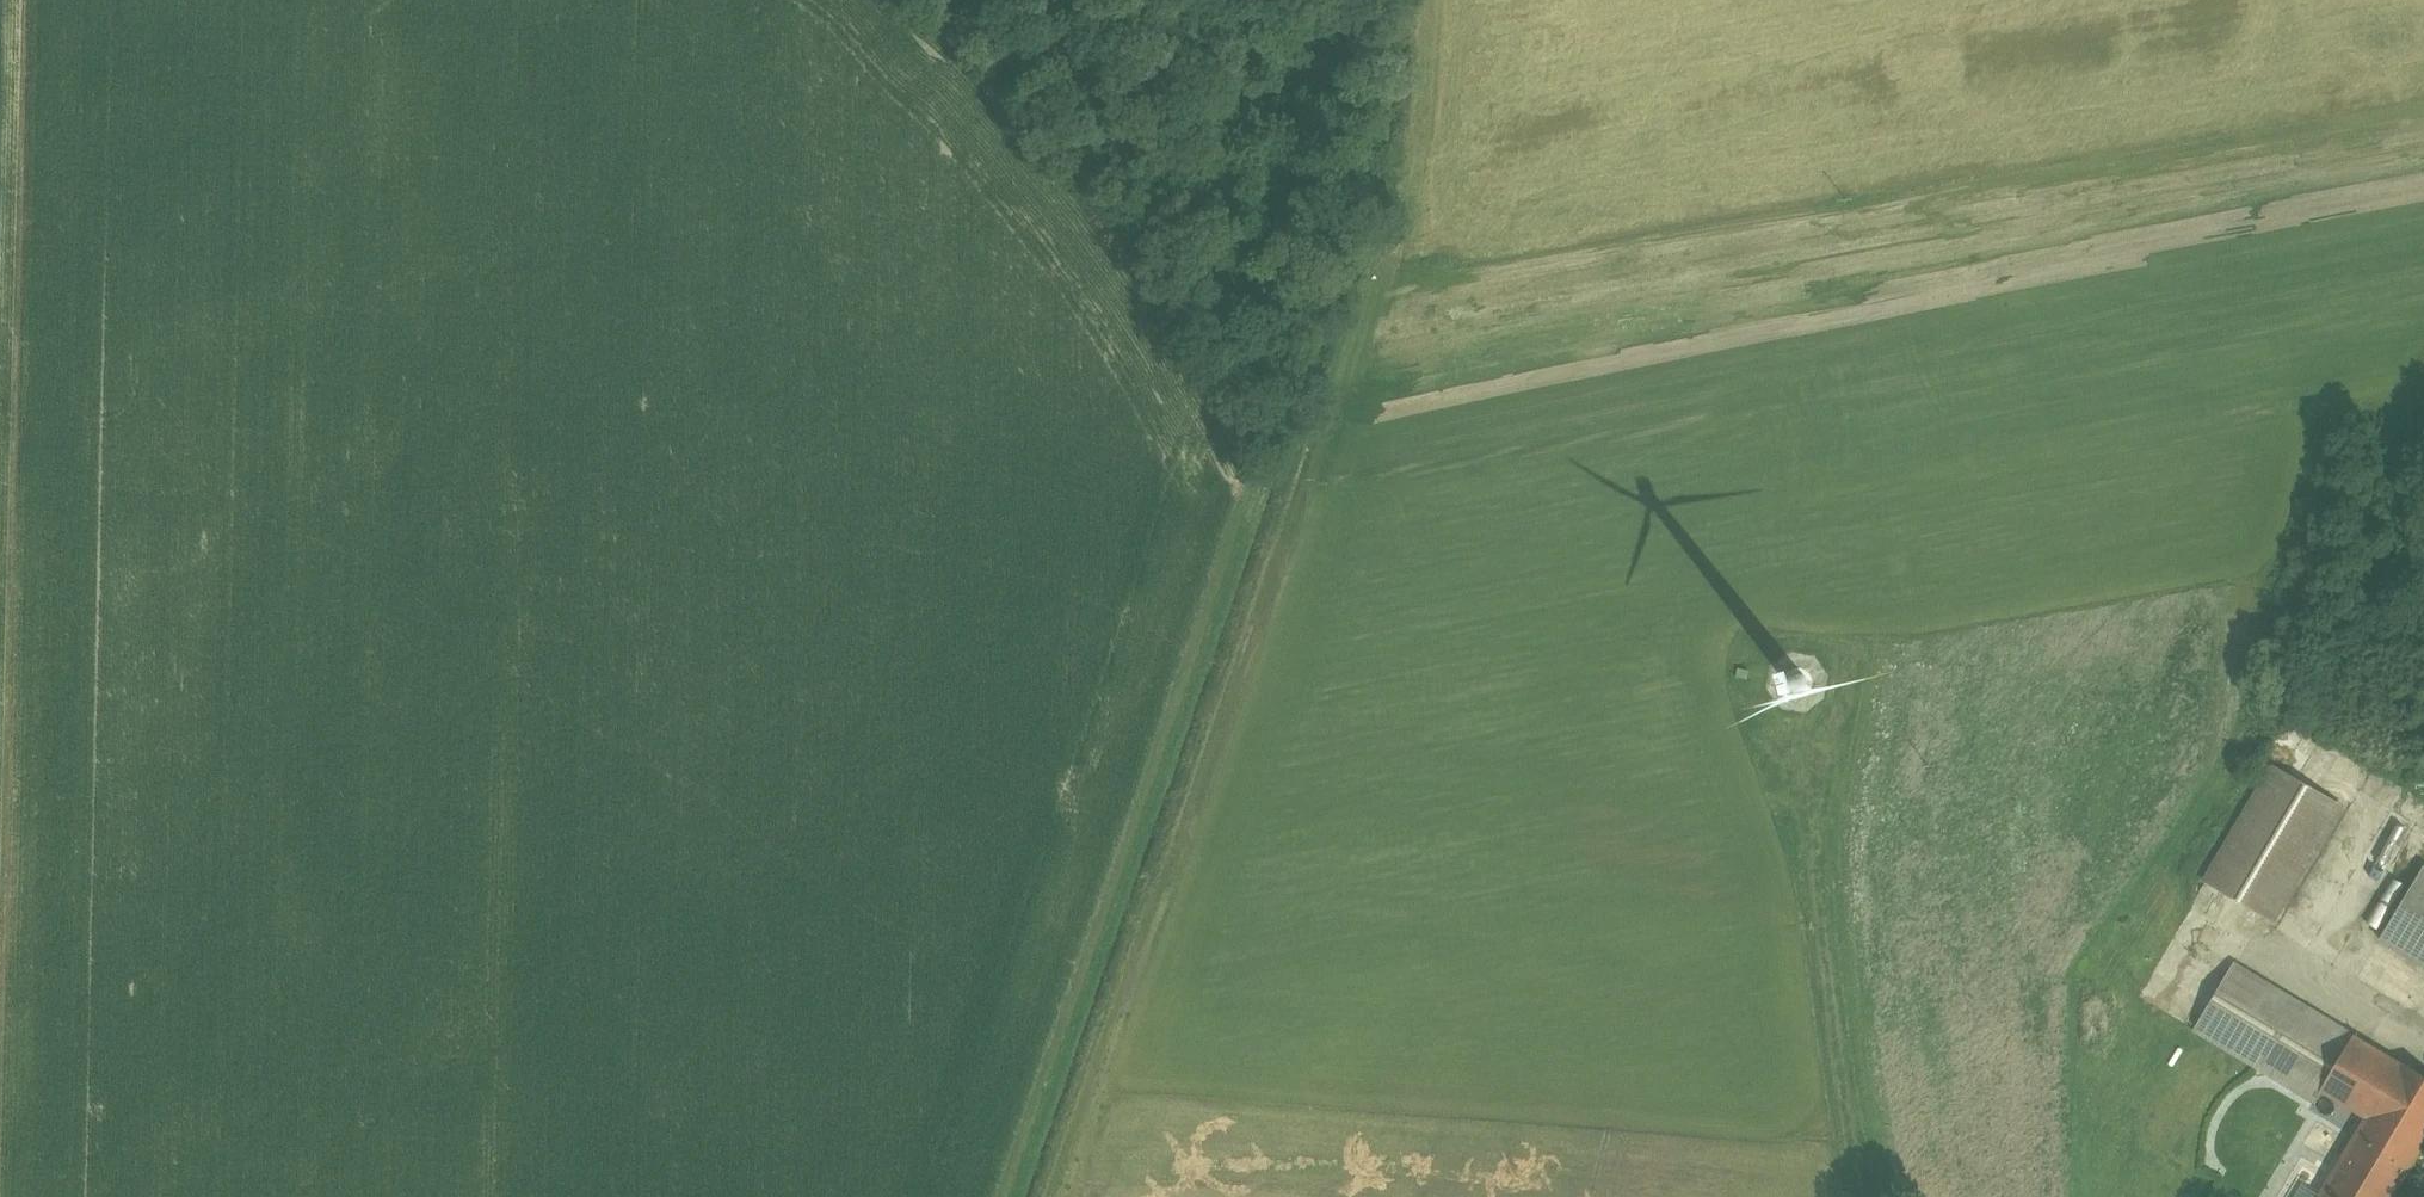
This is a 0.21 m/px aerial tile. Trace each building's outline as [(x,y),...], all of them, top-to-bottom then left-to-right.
[(2274,766),(2206,881),(2264,915),(2332,800),(2274,766)] [(2381,939),(2423,965),(2423,868),(2381,939)] [(2354,1035),(2236,964),(2196,1030),(2315,1101),(2321,1091),(2354,1035)] [(2400,1061),(2399,1062),(2354,1035),(2321,1091),(2366,1118),(2319,1196),(2394,1196),(2423,1148),(2423,1075),(2400,1061)]
